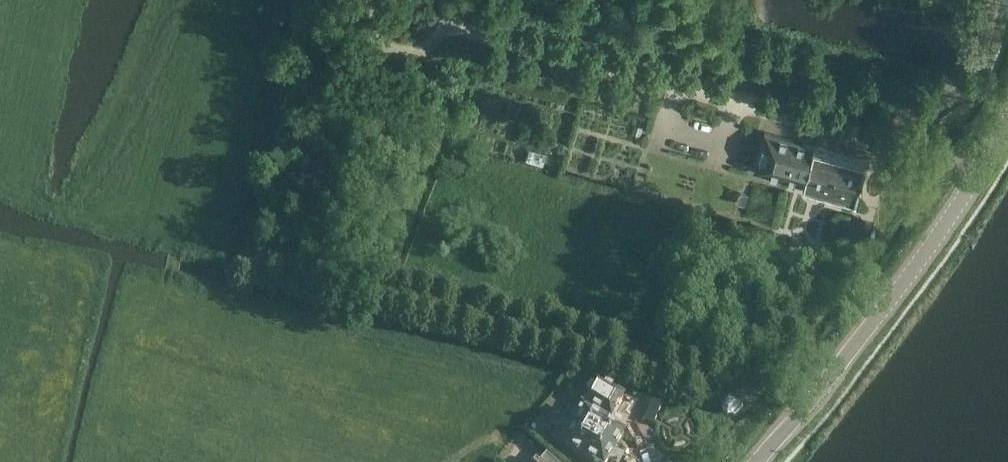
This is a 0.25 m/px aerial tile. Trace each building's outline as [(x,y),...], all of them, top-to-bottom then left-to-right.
[(543,147),(546,134),(522,127),(518,141),(543,147)] [(765,133),(754,171),(854,200),(864,162),(765,133)] [(558,426),(551,438),(566,447),(565,448),(590,461),(608,461),(609,461),(610,461),(620,461),(627,450),(618,444),(624,435),(605,425),(609,418),(611,419),(623,397),(596,381),(583,403),(584,403),(580,411),(570,406),(558,426)] [(723,411),(728,415),(732,414),(738,407),(728,400),(722,407),(723,411)]
